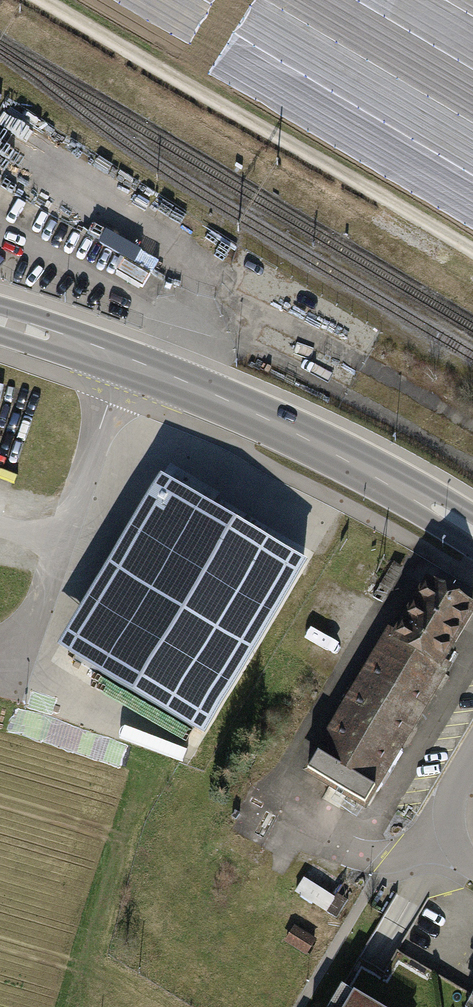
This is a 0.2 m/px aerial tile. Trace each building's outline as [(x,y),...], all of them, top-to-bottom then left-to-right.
[(287,551),(160,477),(55,664),(180,734),(287,551)] [(416,580),(303,772),(363,807),(472,621),(472,613),(416,580)] [(328,916),(337,903),(306,883),(297,896),(328,916)] [(336,987),(325,1006),(370,1006),(336,987)] [(461,1006),(472,1006),(472,987),(461,1006)]
